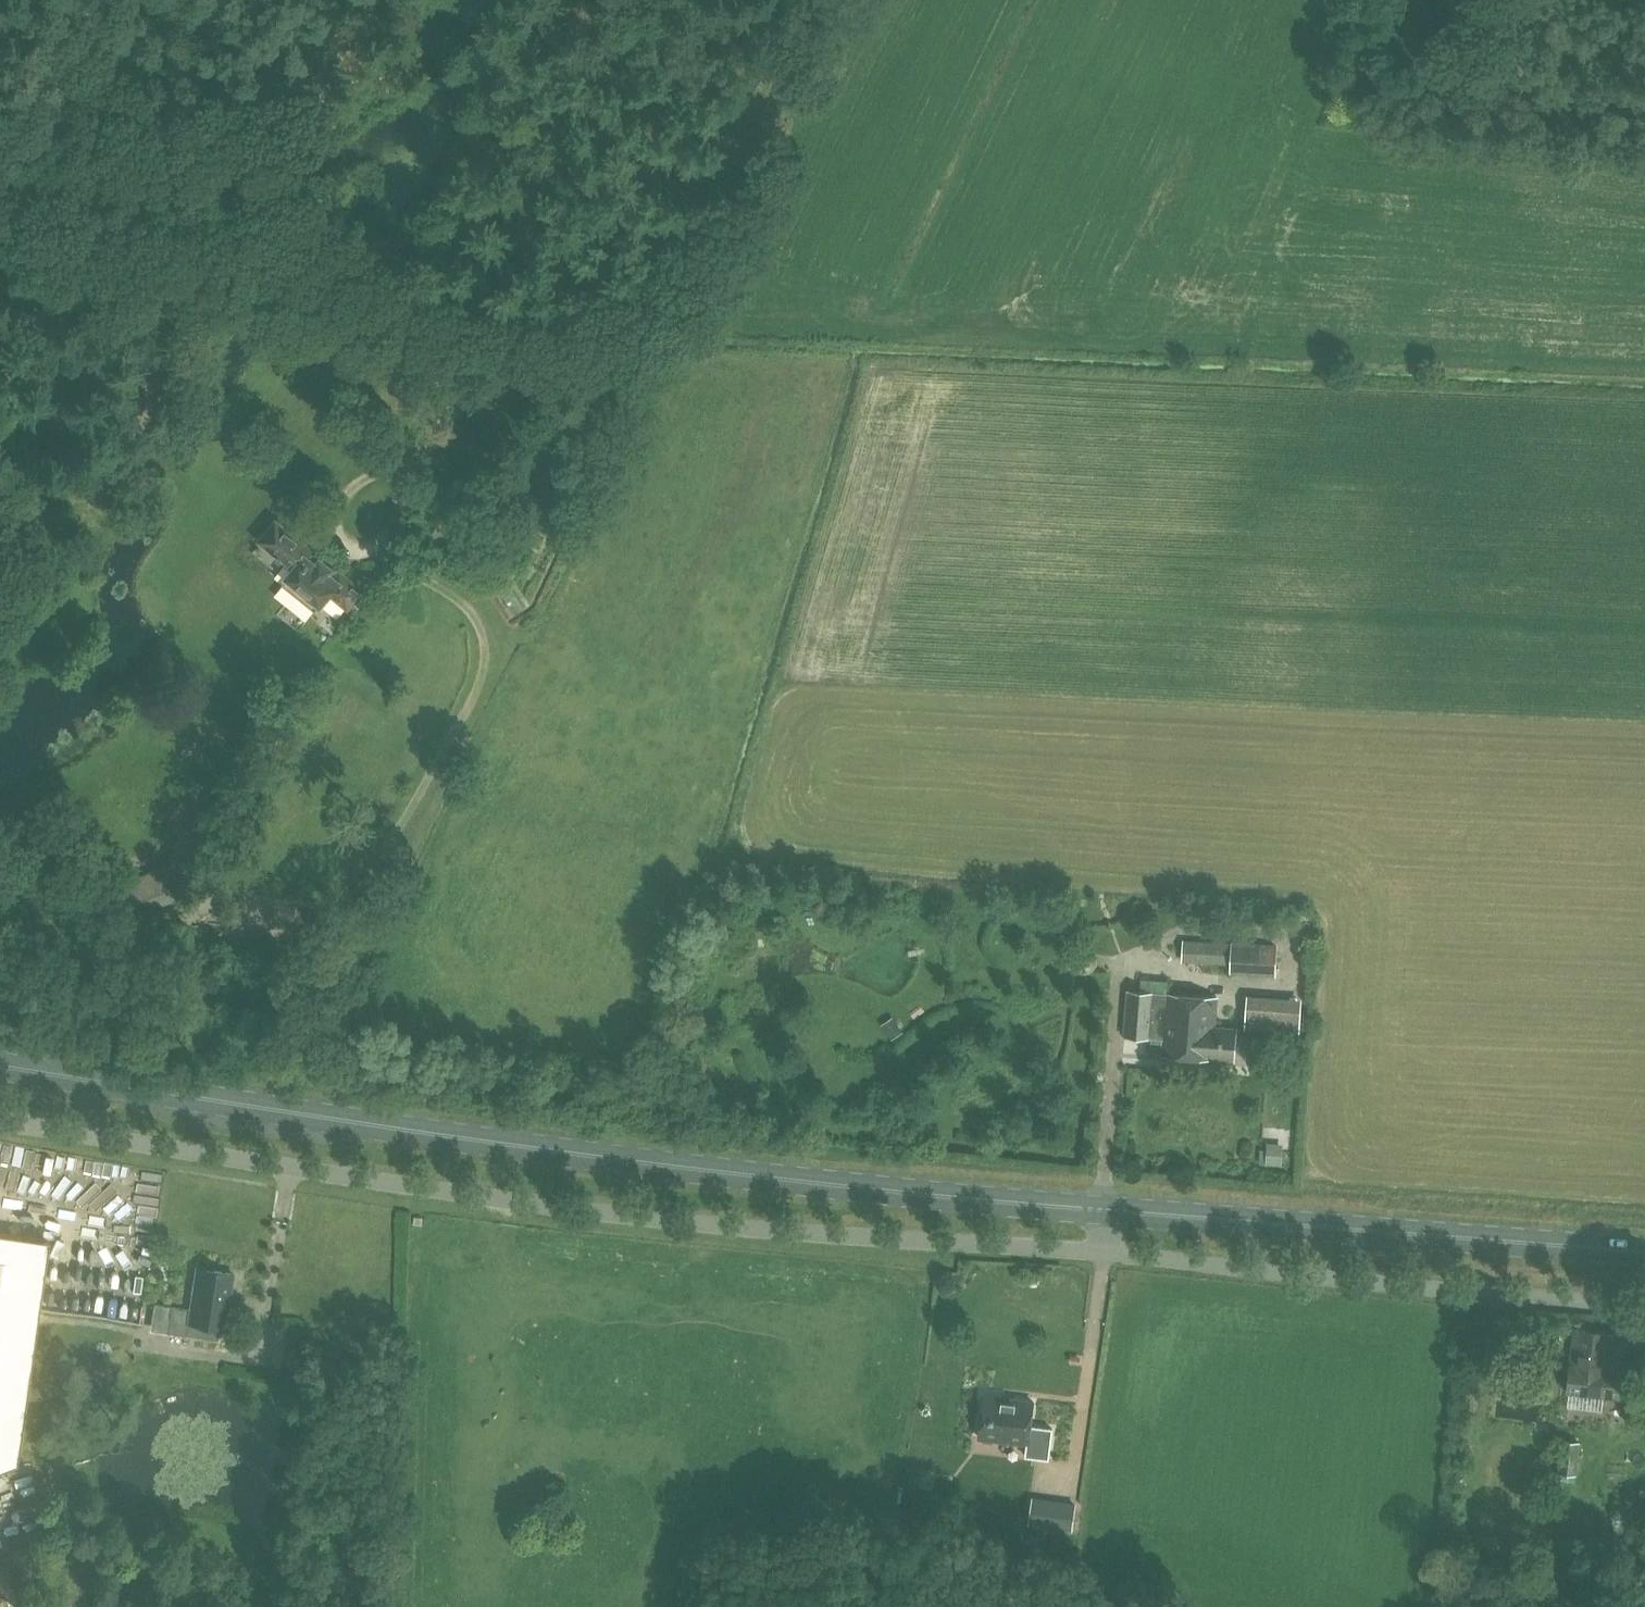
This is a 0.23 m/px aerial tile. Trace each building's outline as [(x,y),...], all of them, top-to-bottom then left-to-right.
[(297,565),(286,578),(283,582),(315,607),(330,588),(348,603),(359,589),(283,527),(270,543),(297,565)] [(173,893),(162,869),(125,885),(135,909),(173,893)] [(1183,960),(1231,963),(1231,971),(1275,974),(1276,943),(1184,938),(1183,960)] [(1298,960),(1298,980),(1310,981),(1310,961),(1298,960)] [(1125,1034),(1163,1037),(1162,1052),(1234,1057),(1237,1026),(1215,1024),(1217,995),(1128,989),(1125,1034)] [(1253,993),(1250,1011),(1274,1015),(1277,997),(1253,993)] [(1298,995),(1281,996),(1282,1010),(1299,1010),(1298,995)] [(902,1032),(893,1020),(883,1027),(892,1039),(902,1032)] [(99,1167),(89,1173),(100,1190),(110,1184),(99,1167)] [(46,1309),(57,1244),(0,1234),(0,1367),(36,1373),(42,1334),(46,1309)] [(150,1325),(46,1309),(42,1334),(63,1337),(63,1335),(82,1336),(83,1327),(150,1338),(150,1334),(167,1337),(168,1330),(185,1333),(186,1332),(217,1337),(219,1324),(225,1325),(233,1271),(196,1265),(189,1307),(154,1301),(150,1325)] [(96,1274),(93,1298),(112,1300),(115,1276),(96,1274)] [(1627,1396),(1631,1368),(1605,1366),(1607,1352),(1610,1352),(1612,1330),(1606,1329),(1606,1328),(1574,1325),(1567,1389),(1627,1396)] [(1030,1425),(1033,1402),(984,1395),(979,1436),(1027,1442),(1025,1455),(1048,1458),(1052,1428),(1030,1425)] [(1577,1471),(1580,1439),(1561,1438),(1559,1470),(1577,1471)] [(1072,1528),(1076,1501),(1032,1495),(1028,1522),(1072,1528)]
